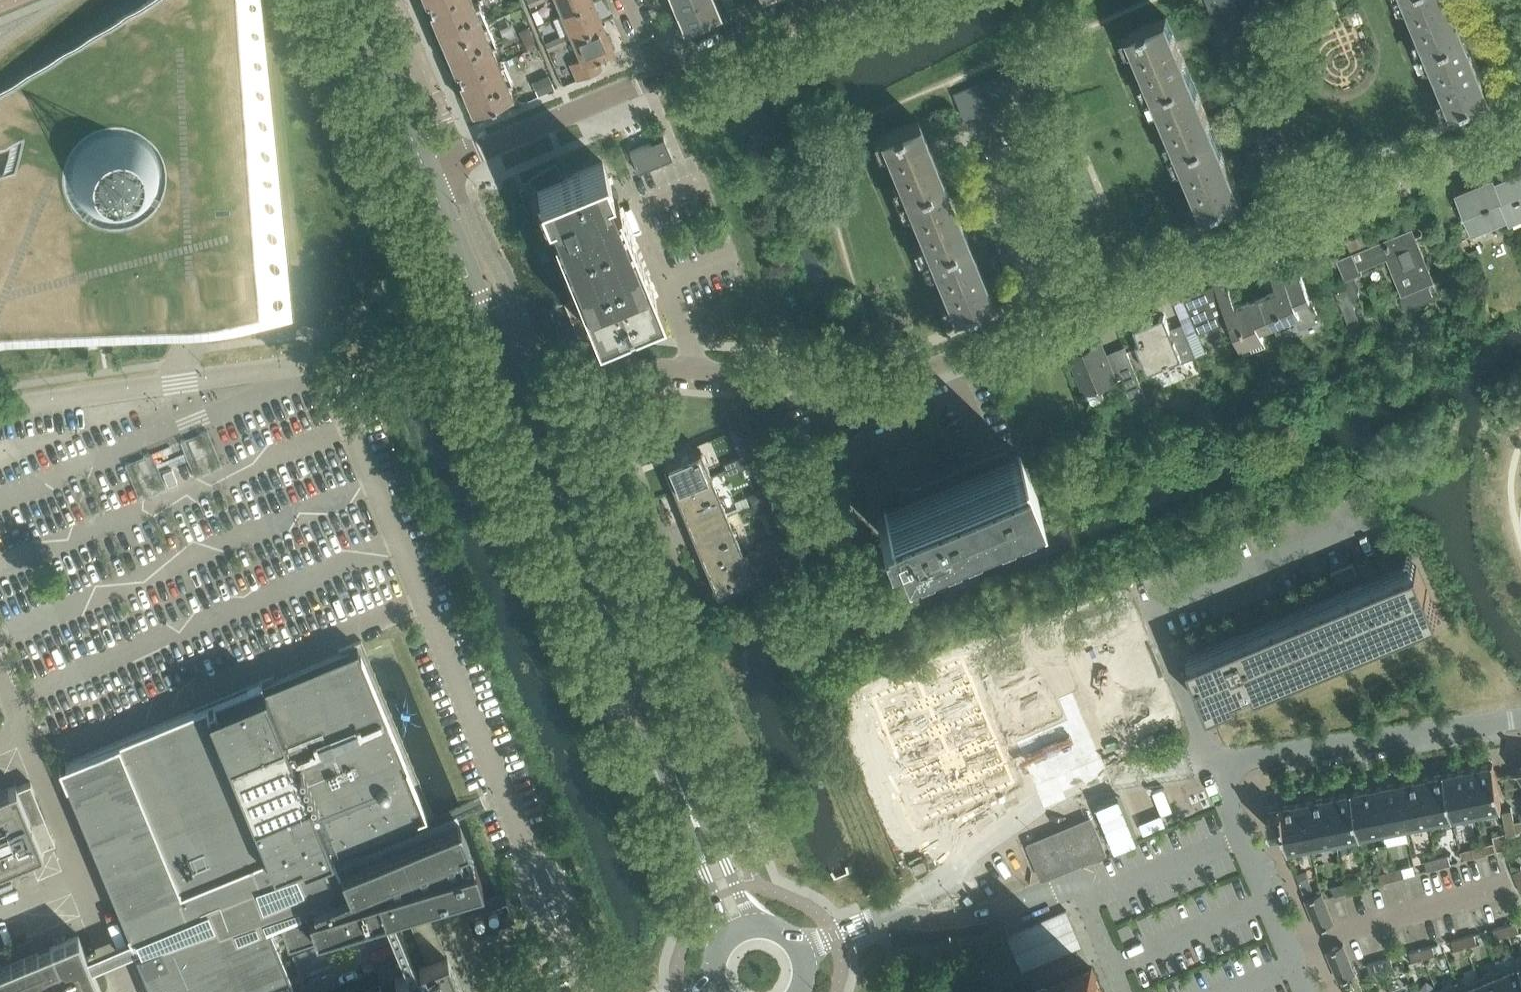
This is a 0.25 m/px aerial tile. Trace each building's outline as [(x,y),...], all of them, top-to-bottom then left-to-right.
[(6,149),(22,142),(17,159),(14,172),(0,175),(0,333),(41,321),(150,306),(187,301),(205,298),(230,295),(251,292),(260,291),(293,286),(263,0),(139,0),(0,89),(0,150),(6,149)] [(431,7),(428,9),(429,10),(430,9),(442,39),(482,22),(473,0),(428,0),(431,7)] [(562,13),(592,1),(592,0),(557,0),(562,13)] [(680,8),(699,0),(676,0),(680,8)] [(680,8),(687,25),(729,7),(727,0),(699,0),(680,8)] [(1248,0),(1207,0),(1213,14),(1248,0)] [(1428,49),(1466,33),(1453,0),(1408,0),(1428,49)] [(592,1),(562,13),(572,35),(601,23),(592,1)] [(1140,27),(1140,28),(1129,33),(1154,92),(1192,76),(1167,17),(1149,24),(1140,27)] [(457,69),(461,77),(458,78),(458,79),(459,79),(472,109),(512,93),(482,22),(442,39),(455,69),(454,69),(454,70),(457,69)] [(572,35),(581,58),(570,62),(577,79),(598,70),(599,71),(600,71),(595,58),(613,50),(601,23),(572,35)] [(528,25),(518,29),(526,49),(536,44),(528,25)] [(1491,92),(1466,33),(1428,49),(1452,108),(1464,104),(1473,100),(1491,92)] [(565,34),(555,38),(558,46),(568,42),(565,34)] [(548,50),(558,46),(555,38),(544,42),(548,50)] [(1013,69),(954,93),(964,117),(1023,93),(1013,69)] [(532,81),(538,95),(554,88),(548,74),(532,81)] [(1154,92),(1179,151),(1217,135),(1192,76),(1154,92)] [(891,131),(880,136),(904,195),(942,180),(918,120),(900,128),(900,127),(891,131)] [(1242,195),(1217,135),(1179,151),(1204,211),(1215,206),(1216,206),(1224,203),(1224,202),(1242,195)] [(638,171),(656,164),(672,157),(664,137),(630,151),(638,171)] [(611,199),(604,183),(610,181),(602,161),(563,177),(557,163),(551,165),(543,169),(536,173),(530,177),(527,179),(535,189),(537,189),(545,208),(551,206),(557,221),(551,224),(581,296),(565,302),(577,331),(628,335),(623,322),(661,306),(617,197),(611,199)] [(1511,220),(1520,216),(1520,170),(1495,181),(1509,216),(1511,220)] [(1494,176),(1457,192),(1473,231),(1509,216),(1495,181),(1494,176)] [(904,195),(929,255),(967,239),(942,180),(904,195)] [(1403,231),(1352,253),(1338,259),(1346,279),(1349,286),(1336,291),(1348,320),(1359,315),(1352,298),(1360,294),(1353,276),(1363,272),(1361,268),(1391,255),(1406,291),(1402,293),(1407,307),(1435,296),(1429,282),(1434,280),(1416,236),(1405,240),(1402,233),(1403,232),(1403,231)] [(992,299),(967,239),(929,255),(953,315),(965,310),(974,307),(973,306),(992,299)] [(1277,289),(1261,296),(1273,325),(1298,315),(1302,324),(1317,318),(1322,316),(1313,295),(1311,296),(1302,275),(1287,281),(1276,255),(1265,260),(1277,289)] [(1453,266),(1441,271),(1445,282),(1458,277),(1453,266)] [(1215,284),(1184,297),(1197,327),(1187,331),(1197,356),(1207,351),(1199,332),(1230,320),(1241,348),(1242,347),(1246,355),(1267,346),(1263,338),(1265,338),(1261,330),(1273,325),(1261,296),(1237,306),(1225,277),(1224,277),(1213,281),(1215,284)] [(1141,342),(1137,344),(1148,371),(1166,363),(1166,364),(1171,362),(1170,361),(1181,357),(1183,361),(1197,356),(1186,330),(1173,336),(1165,315),(1135,327),(1141,342)] [(1100,342),(1071,354),(1086,392),(1087,391),(1092,401),(1095,403),(1104,399),(1106,396),(1101,385),(1116,379),(1123,376),(1128,388),(1141,382),(1126,345),(1105,354),(1100,342)] [(700,450),(663,465),(674,490),(710,475),(700,450)] [(908,491),(909,496),(906,495),(903,497),(901,499),(899,503),(892,508),(889,510),(885,509),(883,510),(885,514),(876,518),(883,536),(892,533),(895,539),(891,541),(894,547),(898,546),(900,551),(928,540),(932,549),(1032,508),(1028,498),(1036,495),(1036,496),(1037,496),(1019,453),(1018,454),(1019,455),(1011,458),(1008,450),(909,491),(908,491)] [(752,451),(735,458),(739,469),(757,462),(752,451)] [(735,458),(723,463),(727,474),(739,469),(735,458)] [(163,472),(168,485),(177,481),(172,468),(163,472)] [(703,537),(695,541),(706,569),(743,554),(710,475),(674,490),(685,517),(693,514),(703,537)] [(785,530),(768,538),(772,548),(790,541),(785,530)] [(768,538),(756,543),(760,553),(772,548),(768,538)] [(743,554),(706,569),(717,594),(753,579),(743,554)] [(1353,564),(1331,573),(1336,584),(1358,574),(1353,564)] [(1417,566),(1189,660),(1199,684),(1198,684),(1207,705),(1436,610),(1427,589),(1417,566)] [(145,979),(150,991),(271,991),(293,983),(276,941),(286,937),(288,942),(302,937),(379,912),(385,911),(393,908),(396,906),(421,898),(422,898),(425,897),(427,896),(430,895),(434,894),(435,893),(449,889),(463,884),(472,881),(481,878),(480,875),(474,856),(468,858),(464,859),(458,844),(463,842),(468,840),(459,818),(446,824),(438,827),(437,828),(434,829),(431,830),(406,840),(339,869),(331,849),(416,812),(417,813),(425,810),(357,646),(275,680),(274,676),(167,720),(67,762),(66,761),(58,765),(130,938),(105,948),(86,957),(90,968),(110,960),(135,949),(147,978),(145,979)] [(962,662),(871,700),(922,823),(1014,785),(962,662)] [(1493,764),(1469,769),(1477,813),(1502,808),(1493,764)] [(1477,813),(1469,769),(1468,769),(1445,773),(1454,817),(1477,813)] [(1454,817),(1445,773),(1422,778),(1430,822),(1454,817)] [(1422,778),(1398,783),(1407,827),(1430,822),(1422,778)] [(42,850),(41,846),(47,844),(55,840),(30,781),(16,787),(15,784),(0,791),(0,867),(42,850)] [(1398,783),(1374,787),(1383,831),(1384,831),(1387,845),(1409,841),(1406,827),(1407,827),(1398,783)] [(1383,831),(1374,787),(1351,792),(1360,836),(1383,831)] [(1351,792),(1327,797),(1337,845),(1361,841),(1360,836),(1351,792)] [(1327,797),(1304,802),(1314,850),(1337,845),(1327,797)] [(1313,846),(1304,802),(1279,807),(1280,810),(1268,813),(1272,831),(1284,828),(1288,850),(1313,846)] [(1503,811),(1505,823),(1515,821),(1512,809),(1503,811)] [(1093,831),(1098,829),(1093,816),(1092,816),(1028,842),(1029,843),(1027,844),(1042,880),(1044,879),(1044,880),(1107,853),(1107,852),(1108,852),(1102,840),(1098,841),(1099,844),(1056,862),(1056,866),(1046,866),(1043,868),(1036,851),(1039,850),(1039,846),(1049,846),(1092,828),(1093,831)] [(1515,821),(1505,823),(1507,834),(1517,833),(1515,821)] [(1056,862),(1099,844),(1098,841),(1102,840),(1098,829),(1093,831),(1092,828),(1049,846),(1039,846),(1039,850),(1036,851),(1043,868),(1046,866),(1056,866),(1056,862)] [(1495,841),(1483,844),(1486,854),(1497,851),(1495,841)] [(1483,844),(1472,847),(1474,857),(1486,854),(1483,844)] [(1448,854),(1437,857),(1440,867),(1451,863),(1448,854)] [(1437,857),(1425,860),(1428,870),(1440,867),(1437,857)] [(922,859),(911,864),(914,872),(926,867),(922,859)] [(1402,866),(1391,870),(1393,879),(1405,876),(1402,866)] [(1391,870),(1379,873),(1382,882),(1393,879),(1391,870)] [(1358,889),(1356,879),(1344,882),(1347,892),(1358,889)] [(472,881),(463,884),(472,906),(480,903),(472,881)] [(1347,892),(1344,882),(1333,885),(1335,895),(1347,892)] [(1322,892),(1306,899),(1318,928),(1335,921),(1322,892)] [(505,894),(467,909),(470,916),(474,926),(512,911),(505,894)] [(396,979),(396,980),(383,986),(382,984),(381,985),(364,991),(463,991),(453,969),(448,957),(420,969),(421,970),(419,971),(393,908),(385,911),(411,974),(409,975),(409,974),(396,979)] [(1067,909),(1008,934),(1023,971),(1082,946),(1067,909)] [(489,922),(480,925),(486,939),(494,936),(489,922)] [(1520,932),(1517,922),(1505,925),(1508,935),(1520,932)] [(1508,935),(1505,925),(1494,928),(1497,938),(1508,935)] [(1478,943),(1475,934),(1464,937),(1466,946),(1478,943)] [(100,991),(90,968),(86,957),(77,936),(65,941),(0,968),(0,991),(99,991),(100,991)] [(1466,946),(1464,937),(1452,940),(1455,950),(1466,946)] [(1352,965),(1344,944),(1327,950),(1336,972),(1352,965)] [(1436,955),(1433,945),(1422,948),(1424,958),(1436,955)] [(1422,948),(1410,951),(1412,961),(1424,958),(1422,948)] [(1518,956),(1516,956),(1518,961),(1499,968),(1501,973),(1509,991),(1520,991),(1520,964),(1518,956)] [(1394,966),(1391,957),(1380,960),(1382,969),(1394,966)] [(1382,969),(1380,960),(1368,963),(1371,973),(1382,969)] [(1356,973),(1353,967),(1352,965),(1336,972),(1339,980),(1340,980),(1356,973)] [(1092,968),(1072,976),(1035,991),(1103,991),(1092,968)] [(1499,968),(1479,977),(1481,981),(1486,991),(1509,991),(1501,973),(1499,968)] [(1479,977),(1460,985),(1458,980),(1458,981),(1461,990),(1462,991),(1486,991),(1481,981),(1479,977)] [(1458,981),(1438,989),(1439,991),(1462,991),(1461,990),(1458,981)]
